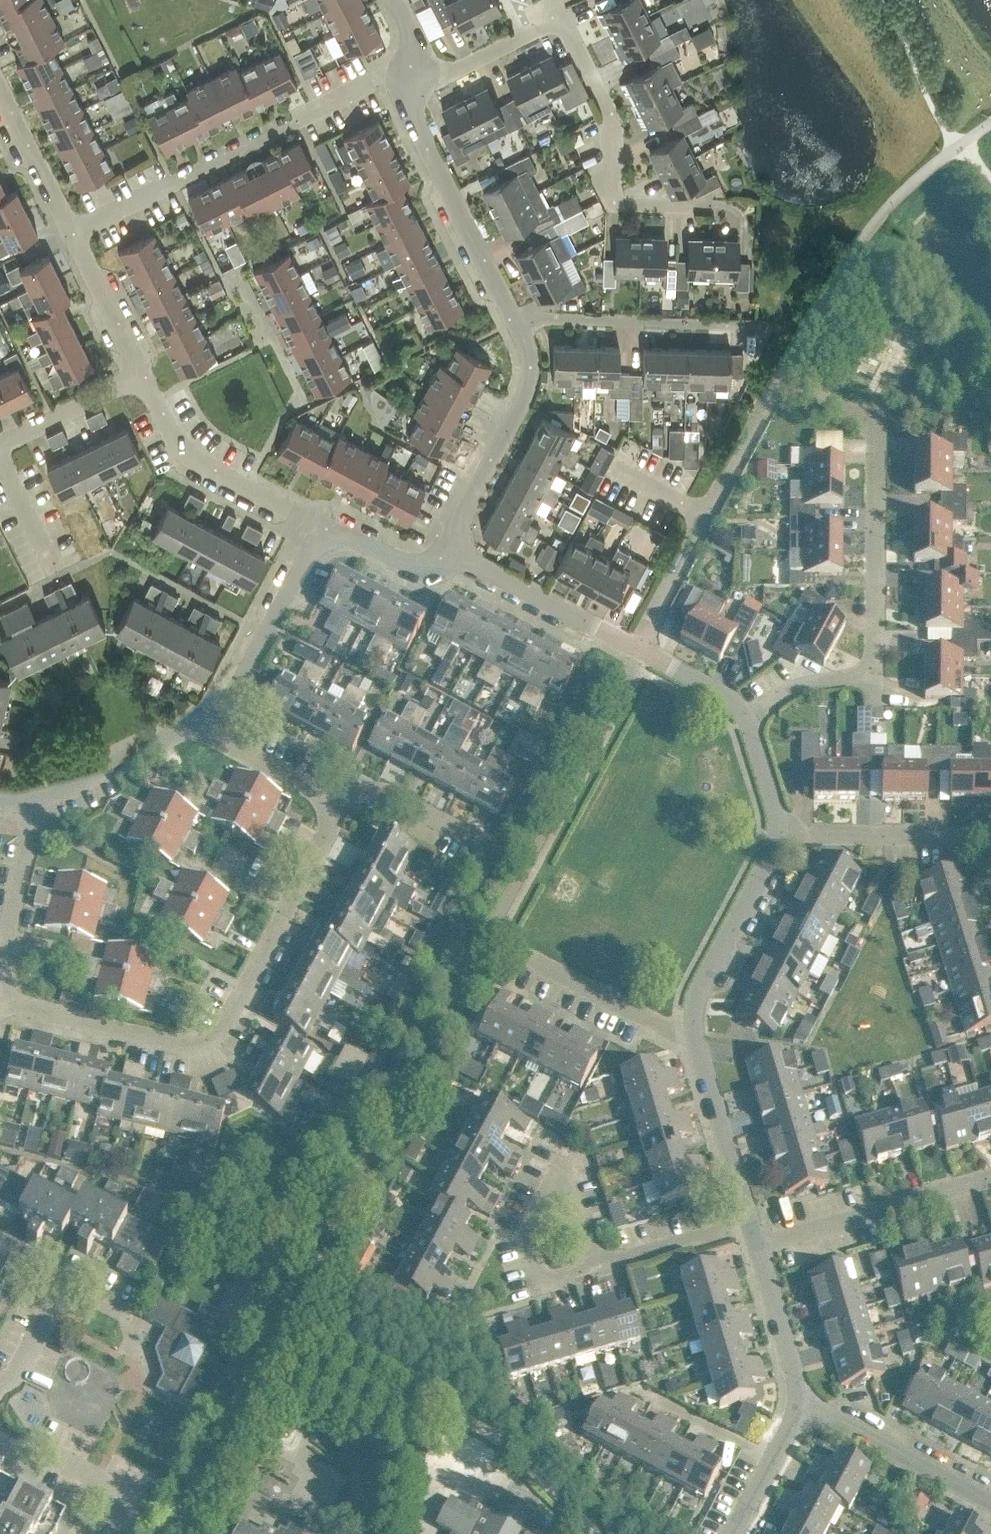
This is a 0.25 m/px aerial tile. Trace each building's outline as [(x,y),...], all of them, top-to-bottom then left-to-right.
[(44,0),(26,0),(0,13),(8,28),(16,24),(20,33),(52,17),(44,0)] [(0,13),(26,0),(0,0),(0,12),(0,13)] [(61,12),(75,5),(72,0),(57,0),(55,1),(61,12)] [(272,0),(254,0),(253,5),(269,10),(272,0)] [(326,13),(352,0),(319,0),(326,13)] [(362,0),(352,0),(326,13),(336,33),(370,16),(362,0)] [(470,0),(429,0),(443,26),(454,20),(459,29),(480,19),(470,0)] [(497,0),(470,0),(480,19),(501,8),(497,0)] [(623,2),(598,15),(604,27),(606,25),(611,36),(648,17),(639,0),(622,0),(623,2)] [(79,7),(74,10),(79,21),(84,18),(79,7)] [(273,14),(279,27),(288,22),(282,10),(273,14)] [(381,37),(370,16),(336,33),(346,54),(381,37)] [(65,41),(52,17),(20,33),(24,42),(17,46),(24,60),(24,61),(52,47),(52,48),(65,41)] [(659,39),(648,17),(611,36),(616,46),(614,47),(620,59),(646,46),(651,56),(675,44),(670,33),(659,39)] [(259,30),(254,19),(241,26),(246,36),(259,30)] [(231,28),(235,35),(242,31),(238,24),(231,28)] [(675,44),(691,36),(685,25),(670,33),(675,44)] [(692,34),(697,45),(715,38),(710,26),(692,34)] [(293,55),(303,50),(296,36),(286,40),(293,55)] [(103,47),(97,37),(88,41),(94,52),(103,47)] [(675,44),(651,56),(656,67),(621,85),(626,96),(628,95),(634,106),(671,87),(680,82),(670,60),(681,55),(675,44)] [(303,50),(293,55),(305,78),(317,71),(315,66),(319,64),(310,46),(303,50)] [(62,68),(52,48),(52,47),(24,61),(24,60),(17,64),(28,85),(62,68)] [(94,52),(100,63),(109,59),(103,48),(103,47),(94,52)] [(279,51),(279,52),(259,62),(276,96),(296,86),(297,87),(298,87),(280,50),(279,51)] [(552,55),(530,66),(546,99),(559,92),(567,108),(590,96),(572,61),(558,67),(552,55)] [(162,61),(167,72),(175,68),(170,57),(162,61)] [(276,96),(259,62),(239,72),(256,107),(276,96)] [(239,72),(237,66),(212,78),(228,111),(237,106),(241,114),(256,107),(239,72)] [(550,107),(546,99),(530,66),(508,78),(518,96),(507,102),(519,126),(530,121),(529,118),(550,107)] [(72,88),(62,68),(28,85),(38,105),(72,88)] [(123,88),(113,68),(102,74),(112,94),(123,88)] [(228,111),(212,78),(187,91),(190,97),(191,96),(208,131),(223,123),(219,115),(228,111)] [(681,109),(671,87),(634,106),(639,116),(637,117),(642,129),(668,116),(674,126),(698,114),(693,103),(681,109)] [(82,108),(72,88),(38,105),(48,126),(82,108)] [(132,106),(123,88),(112,94),(104,98),(113,116),(132,106)] [(519,126),(507,102),(497,107),(487,88),(465,99),(485,139),(507,128),(509,131),(519,126)] [(187,141),(170,106),(165,96),(144,106),(149,117),(166,151),(187,141)] [(191,96),(190,97),(170,106),(187,141),(208,131),(191,96)] [(485,139),(465,99),(443,110),(453,129),(442,134),(457,164),(468,159),(464,150),(485,139)] [(92,129),(82,108),(48,126),(58,146),(92,129)] [(704,124),(698,114),(674,126),(679,137),(650,151),(661,173),(693,157),(682,135),(704,124)] [(144,128),(142,126),(137,115),(124,122),(131,135),(144,128)] [(389,141),(379,120),(344,138),(355,159),(389,141)] [(103,149),(92,129),(58,146),(68,166),(103,149)] [(575,145),(584,141),(580,132),(571,137),(575,145)] [(400,162),(389,141),(355,159),(365,179),(400,162)] [(317,176),(300,142),(279,153),(296,187),(297,186),(317,176)] [(113,170),(103,149),(68,166),(79,187),(113,170)] [(296,187),(279,153),(264,160),(268,168),(258,173),(275,205),(300,192),(297,186),(296,187)] [(529,154),(521,158),(497,170),(502,181),(484,190),(495,212),(538,191),(530,174),(537,170),(529,154)] [(704,178),(693,157),(661,173),(672,195),(691,186),(696,196),(721,184),(715,173),(704,178)] [(410,183),(400,162),(365,179),(375,199),(401,186),(401,187),(410,183)] [(275,205),(258,173),(250,177),(246,169),(231,177),(248,211),(247,211),(250,217),(275,205)] [(347,187),(337,169),(330,173),(339,191),(347,187)] [(248,211),(231,177),(210,187),(228,221),(247,211),(248,211)] [(8,194),(0,179),(0,199),(8,195),(8,194)] [(411,207),(401,187),(401,186),(375,199),(366,203),(377,224),(411,207)] [(228,221),(210,187),(189,197),(207,232),(228,221)] [(28,211),(17,190),(8,194),(8,195),(0,199),(0,225),(28,211)] [(546,207),(538,191),(495,212),(506,235),(525,225),(530,235),(554,223),(562,219),(553,203),(546,207)] [(562,219),(581,209),(574,195),(554,205),(562,219)] [(596,203),(586,209),(590,218),(601,212),(596,203)] [(421,227),(411,207),(377,224),(387,244),(421,227)] [(38,232),(28,211),(0,225),(0,230),(4,239),(0,241),(0,256),(13,250),(11,246),(38,232)] [(177,216),(183,227),(190,223),(185,213),(177,216)] [(307,221),(295,227),(299,236),(312,230),(307,221)] [(570,255),(563,241),(554,223),(530,235),(535,246),(516,255),(527,277),(559,261),(570,255)] [(344,238),(337,225),(327,230),(334,243),(344,238)] [(421,227),(387,244),(376,250),(385,268),(396,263),(397,265),(432,247),(421,227)] [(120,251),(130,272),(164,255),(154,234),(120,251)] [(318,236),(306,242),(310,251),(323,245),(318,236)] [(640,274),(641,238),(617,237),(616,258),(604,258),(603,285),(616,285),(616,273),(640,274)] [(676,287),(677,260),(665,259),(666,238),(641,238),(640,274),(665,274),(664,287),(676,287)] [(713,276),(714,240),(689,239),(689,260),(677,260),(676,287),(688,287),(689,275),(713,276)] [(333,246),(339,257),(351,251),(345,240),(333,246)] [(749,289),(750,262),(738,262),(739,241),(714,240),(713,276),(737,277),(737,289),(749,289)] [(232,265),(243,259),(236,245),(225,250),(232,265)] [(442,268),(432,247),(397,265),(408,285),(442,268)] [(600,263),(600,249),(589,249),(589,263),(600,263)] [(208,257),(204,250),(194,255),(198,262),(208,257)] [(300,274),(289,253),(255,270),(265,291),(300,274)] [(60,276),(50,255),(22,269),(20,264),(7,271),(13,283),(24,278),(30,289),(31,291),(60,276)] [(175,275),(164,255),(130,272),(140,292),(175,275)] [(201,262),(206,273),(213,269),(208,259),(201,262)] [(361,261),(347,268),(353,279),(366,272),(361,261)] [(570,283),(559,261),(527,277),(538,299),(557,290),(563,300),(587,288),(581,277),(570,283)] [(328,283),(340,277),(335,266),(322,272),(328,283)] [(452,288),(442,268),(408,285),(418,305),(452,288)] [(9,287),(0,269),(0,292),(9,287)] [(310,294),(300,274),(265,291),(275,311),(310,294)] [(185,295),(175,275),(140,292),(150,312),(185,295)] [(71,297),(60,276),(31,291),(30,289),(9,299),(14,309),(23,304),(30,317),(32,316),(41,311),(41,312),(62,301),(62,302),(71,297)] [(213,298),(225,292),(219,280),(207,286),(213,298)] [(360,300),(367,296),(361,286),(353,290),(358,301),(360,300)] [(463,309),(452,288),(418,305),(429,326),(463,309)] [(687,291),(677,291),(676,303),(686,304),(687,291)] [(320,314),(316,307),(310,294),(275,311),(286,332),(320,314)] [(195,316),(185,295),(150,312),(161,333),(195,316)] [(42,337),(72,322),(62,302),(62,301),(41,312),(41,311),(32,316),(39,329),(28,335),(32,345),(44,339),(42,337)] [(330,335),(320,314),(286,332),(296,352),(330,335)] [(205,336),(195,316),(161,333),(171,353),(205,336)] [(328,327),(332,334),(352,324),(348,317),(328,327)] [(53,357),(82,342),(72,322),(42,337),(44,339),(49,350),(38,356),(43,365),(45,364),(54,360),(53,357)] [(340,355),(332,340),(330,335),(296,352),(306,372),(340,355)] [(216,357),(205,336),(171,353),(181,374),(216,357)] [(65,377),(93,364),(82,342),(53,357),(54,360),(59,371),(50,375),(48,376),(52,384),(54,388),(68,382),(65,377)] [(575,395),(576,345),(554,345),(553,381),(567,382),(567,395),(575,395)] [(597,383),(598,346),(576,345),(575,395),(583,395),(583,382),(597,383)] [(620,347),(598,346),(597,383),(610,383),(610,396),(631,396),(631,373),(619,373),(620,347)] [(480,386),(491,365),(457,347),(446,367),(446,368),(452,371),(480,386)] [(665,398),(666,348),(644,348),(644,374),(631,373),(631,396),(643,397),(644,384),(657,384),(657,397),(665,398)] [(687,385),(688,349),(666,348),(665,398),(673,398),(673,385),(687,385)] [(708,399),(709,349),(688,349),(687,385),(700,386),(699,399),(708,399)] [(743,376),(744,353),(731,353),(731,350),(709,349),(708,399),(716,399),(716,386),(730,387),(731,376),(743,376)] [(0,374),(0,382),(12,405),(33,394),(19,367),(24,365),(17,352),(5,358),(10,369),(0,374)] [(351,376),(340,355),(306,372),(317,393),(351,376)] [(45,364),(43,365),(36,369),(46,388),(52,384),(48,376),(50,375),(45,364)] [(480,386),(452,371),(446,368),(446,367),(441,364),(428,388),(460,404),(464,397),(472,401),(480,386)] [(842,391),(845,385),(839,381),(835,387),(842,391)] [(12,405),(0,382),(0,411),(12,405)] [(386,397),(364,382),(361,383),(361,384),(380,423),(392,402),(386,397)] [(455,414),(460,404),(428,388),(415,413),(420,416),(421,415),(455,433),(463,418),(455,414)] [(346,401),(353,405),(358,397),(351,393),(346,401)] [(102,410),(95,413),(100,425),(108,421),(102,410)] [(573,411),(550,411),(550,415),(572,427),(573,411)] [(100,425),(95,413),(87,417),(92,429),(100,425)] [(582,429),(582,418),(582,415),(574,414),(574,425),(582,429)] [(443,454),(455,433),(421,415),(420,416),(409,436),(443,454)] [(569,446),(576,434),(543,417),(533,436),(577,460),(581,453),(569,446)] [(298,464),(317,431),(296,419),(278,453),(298,464)] [(971,419),(970,427),(983,427),(984,419),(971,419)] [(63,429),(55,433),(61,445),(69,441),(63,429)] [(127,429),(107,438),(121,467),(141,458),(127,429)] [(608,443),(612,435),(602,429),(597,437),(608,443)] [(664,429),(655,429),(654,451),(663,455),(664,429)] [(684,457),(685,438),(685,429),(670,429),(669,457),(684,457)] [(319,475),(335,444),(337,441),(336,441),(317,431),(298,464),(319,475)] [(61,445),(55,433),(47,437),(53,448),(61,445)] [(346,480),(359,456),(363,448),(339,435),(336,441),(337,441),(335,444),(319,475),(333,483),(338,476),(346,480)] [(577,460),(533,436),(523,455),(555,473),(562,461),(573,467),(577,460)] [(121,467),(107,438),(87,448),(101,477),(121,467)] [(699,439),(685,438),(684,457),(684,466),(698,467),(699,439)] [(915,451),(914,473),(952,473),(952,472),(964,472),(964,457),(966,457),(966,439),(941,439),(941,451),(915,451)] [(603,445),(591,467),(603,474),(604,474),(613,456),(615,452),(603,445)] [(101,477),(87,448),(67,458),(82,487),(101,477)] [(366,500),(383,469),(384,467),(385,467),(388,461),(363,448),(359,456),(346,480),(355,485),(351,492),(366,500)] [(790,452),(790,470),(804,470),(804,487),(841,487),(842,464),(815,464),(815,452),(790,452)] [(426,457),(417,453),(411,465),(420,469),(426,457)] [(549,484),(555,473),(523,455),(513,474),(557,498),(560,490),(549,484)] [(82,487),(67,458),(48,467),(62,497),(82,487)] [(386,511),(404,477),(385,467),(384,467),(383,469),(366,500),(386,511)] [(776,485),(776,467),(757,467),(757,485),(776,485)] [(951,490),(952,473),(914,473),(914,496),(941,496),(940,508),(966,508),(966,490),(951,490)] [(557,498),(513,474),(503,493),(535,511),(541,499),(553,505),(557,498)] [(407,522),(425,489),(404,477),(386,511),(407,522)] [(586,489),(593,492),(599,482),(592,478),(586,489)] [(841,487),(804,487),(790,486),(790,521),(815,521),(815,509),(841,509),(841,487)] [(192,508),(198,496),(191,493),(185,504),(192,508)] [(529,522),(535,511),(503,493),(493,512),(536,536),(540,528),(529,522)] [(571,505),(583,512),(590,500),(577,493),(571,505)] [(200,512),(206,501),(198,496),(192,508),(200,512)] [(610,516),(615,507),(595,497),(588,510),(608,520),(610,516)] [(172,544),(188,516),(168,505),(158,525),(153,534),(165,541),(172,544)] [(634,517),(615,507),(610,516),(629,526),(634,517)] [(573,531),(581,516),(566,508),(558,523),(573,531)] [(973,508),(966,508),(940,508),(940,520),(914,519),(914,542),(951,541),(951,525),(972,526),(973,508)] [(536,536),(493,512),(482,532),(515,549),(521,537),(532,543),(536,536)] [(231,527),(237,517),(229,513),(223,524),(231,528),(231,527)] [(124,529),(118,516),(109,521),(118,539),(124,529)] [(192,555),(207,526),(188,516),(172,544),(173,544),(192,555)] [(150,521),(145,530),(153,534),(158,525),(150,521)] [(815,533),(815,521),(790,521),(789,555),(841,555),(841,533),(815,533)] [(250,539),(256,527),(248,523),(242,535),(250,539)] [(211,565),(226,536),(207,526),(192,555),(211,565)] [(258,543),(264,531),(256,527),(250,539),(258,543)] [(657,531),(653,540),(663,545),(667,536),(657,531)] [(575,582),(598,538),(591,534),(585,545),(573,539),(555,571),(575,582)] [(231,575),(246,547),(226,536),(211,565),(231,575)] [(561,550),(562,550),(563,550),(566,543),(556,537),(552,545),(561,550)] [(594,592),(611,560),(599,553),(605,542),(598,538),(575,582),(594,592)] [(965,559),(962,559),(962,542),(951,542),(951,541),(914,542),(914,564),(940,564),(940,576),(952,576),(965,577),(965,576),(965,559)] [(550,569),(561,550),(552,545),(548,543),(538,562),(550,569)] [(265,557),(246,547),(231,575),(250,585),(265,557)] [(636,585),(647,565),(629,554),(617,547),(611,560),(594,592),(613,602),(625,579),(636,585)] [(840,578),(841,555),(789,555),(789,589),(814,590),(814,577),(840,578)] [(524,571),(526,566),(512,559),(509,563),(524,571)] [(743,589),(744,562),(735,562),(735,589),(743,589)] [(332,638),(359,587),(338,576),(320,609),(333,615),(324,633),(332,638)] [(977,576),(965,576),(965,577),(952,576),(952,588),(925,588),(925,610),(925,611),(962,611),(962,594),(977,594),(977,576)] [(71,581),(61,586),(67,600),(78,594),(71,581)] [(155,602),(162,588),(152,583),(145,596),(155,602)] [(363,631),(381,599),(359,587),(332,638),(341,642),(350,625),(363,631)] [(62,602),(55,589),(44,594),(51,607),(62,602)] [(836,602),(836,590),(824,590),(824,602),(836,602)] [(171,610),(178,597),(168,591),(161,604),(171,610)] [(700,654),(717,621),(724,609),(709,601),(694,592),(682,614),(692,620),(680,643),(700,654)] [(89,594),(67,605),(84,639),(106,629),(89,594)] [(798,610),(790,625),(834,648),(845,629),(821,616),(827,606),(805,594),(796,610),(798,610)] [(137,641),(155,607),(134,596),(116,629),(137,641)] [(375,661),(402,610),(381,599),(363,631),(376,638),(366,656),(375,661)] [(28,602),(17,608),(24,621),(35,616),(28,602)] [(442,664),(469,614),(447,602),(430,635),(443,642),(433,660),(435,660),(442,664)] [(84,639),(67,605),(45,616),(62,650),(84,639)] [(198,624),(205,611),(194,606),(187,619),(198,624)] [(159,652),(177,619),(155,607),(137,641),(159,652)] [(742,647),(754,625),(758,618),(742,609),(732,629),(717,621),(700,654),(719,665),(732,641),(742,647)] [(18,624),(12,610),(1,616),(7,629),(18,624)] [(424,622),(402,610),(375,661),(384,665),(393,648),(406,654),(424,622)] [(962,627),(962,611),(925,611),(925,610),(920,610),(920,611),(920,630),(925,630),(925,633),(951,633),(951,644),(976,644),(976,628),(976,627),(962,627)] [(214,633),(221,620),(210,614),(203,627),(214,633)] [(473,658),(490,625),(469,614),(442,664),(443,665),(438,673),(447,677),(460,651),(473,658)] [(62,650),(45,616),(23,627),(40,661),(62,650)] [(181,664),(199,630),(177,619),(159,652),(181,664)] [(834,648),(790,625),(789,624),(772,654),(794,666),(800,656),(823,668),(834,648)] [(485,687),(512,637),(490,625),(473,658),(486,665),(476,682),(485,687)] [(40,661),(23,627),(1,637),(18,672),(40,661)] [(990,644),(990,635),(986,635),(986,628),(976,628),(976,644),(990,644)] [(202,675),(220,642),(199,630),(181,664),(202,675)] [(315,647),(321,651),(326,641),(316,635),(310,645),(315,647)] [(516,681),(533,648),(512,637),(485,687),(494,692),(503,674),(516,681)] [(981,649),(976,649),(976,644),(951,644),(951,657),(925,656),(925,679),(962,679),(962,662),(981,662),(981,649)] [(313,668),(319,656),(298,645),(292,657),(313,668)] [(528,710),(555,659),(533,648),(516,681),(528,687),(519,705),(528,710)] [(759,656),(748,658),(750,670),(762,668),(759,656)] [(576,671),(555,659),(528,710),(536,714),(546,697),(559,704),(576,671)] [(442,664),(435,660),(428,674),(436,678),(438,673),(443,665),(442,664)] [(288,721),(315,670),(306,666),(296,683),(284,677),(266,709),(288,721)] [(309,732),(327,700),(314,693),(323,675),(315,670),(288,721),(309,732)] [(433,688),(439,691),(447,677),(438,673),(436,678),(431,686),(433,688)] [(383,674),(380,681),(389,687),(393,680),(383,674)] [(11,680),(0,677),(0,702),(5,703),(11,680)] [(405,698),(413,684),(402,678),(394,692),(405,698)] [(962,695),(962,679),(925,679),(924,701),(951,701),(951,713),(976,713),(976,695),(962,695)] [(353,681),(349,689),(357,693),(362,686),(353,681)] [(357,716),(366,698),(372,687),(364,683),(358,694),(357,693),(330,744),(352,755),(370,723),(357,716)] [(330,744),(357,693),(349,689),(339,706),(327,700),(309,732),(330,744)] [(419,712),(426,716),(427,716),(432,706),(425,701),(419,712)] [(390,761),(417,711),(409,706),(399,724),(386,717),(369,750),(390,761)] [(412,773),(429,740),(417,733),(426,716),(419,712),(417,711),(390,761),(412,773)] [(870,723),(882,723),(882,713),(870,713),(870,723)] [(952,726),(961,726),(961,716),(952,715),(952,726)] [(460,734),(463,728),(456,723),(452,730),(460,734)] [(473,730),(464,726),(463,728),(460,734),(469,739),(473,730)] [(433,784),(460,734),(452,730),(451,729),(442,747),(429,740),(412,773),(433,784)] [(512,732),(508,745),(538,760),(545,750),(512,732)] [(454,796),(472,763),(459,756),(469,739),(460,734),(433,784),(454,796)] [(835,802),(835,765),(819,764),(819,738),(801,738),(801,775),(813,775),(813,801),(835,802)] [(870,750),(870,739),(852,738),(852,765),(835,765),(835,802),(857,802),(858,775),(869,776),(870,750)] [(988,753),(985,749),(975,749),(972,753),(972,760),(972,809),(990,809),(990,753),(988,753)] [(904,751),(870,750),(869,776),(881,776),(881,802),(903,802),(904,751)] [(926,776),(938,776),(938,751),(904,751),(903,802),(926,802),(926,776)] [(972,809),(972,760),(956,760),(956,751),(938,751),(938,776),(950,776),(949,803),(952,803),(952,809),(972,809)] [(476,807),(503,757),(494,752),(485,770),(472,763),(454,796),(476,807)] [(524,791),(515,786),(502,779),(511,761),(503,757),(476,807),(497,819),(502,810),(511,815),(524,791)] [(246,811),(259,786),(238,774),(228,791),(214,784),(210,792),(246,811)] [(281,797),(259,786),(246,811),(282,830),(286,822),(272,814),(281,797)] [(233,836),(246,811),(210,792),(206,800),(220,807),(211,825),(233,836)] [(162,830),(175,805),(153,793),(144,810),(130,803),(126,811),(162,830)] [(197,816),(175,805),(162,830),(198,849),(202,841),(188,834),(197,816)] [(148,855),(162,830),(126,811),(122,819),(136,826),(127,844),(148,855)] [(282,830),(246,811),(233,836),(254,848),(264,831),(278,838),(282,830)] [(286,832),(295,837),(299,828),(290,824),(286,832)] [(198,849),(162,830),(148,855),(170,867),(179,850),(194,857),(198,849)] [(383,834),(371,855),(404,873),(411,860),(429,869),(433,860),(383,834)] [(397,885),(404,873),(371,855),(360,877),(411,903),(415,895),(397,885)] [(850,898),(861,877),(822,856),(810,877),(850,898)] [(967,893),(960,870),(917,883),(924,906),(967,893)] [(193,910),(207,885),(185,873),(176,891),(162,883),(157,891),(193,910)] [(75,910),(82,882),(58,876),(54,895),(38,891),(36,900),(75,910)] [(411,903),(360,877),(349,898),(381,916),(388,903),(406,912),(411,903)] [(850,898),(810,877),(800,897),(839,918),(850,898)] [(106,888),(82,882),(75,910),(115,920),(117,911),(102,907),(106,888)] [(455,898),(459,889),(447,883),(442,892),(455,898)] [(207,885),(193,910),(229,929),(234,921),(219,914),(229,897),(207,885)] [(180,936),(193,910),(157,891),(153,899),(167,907),(158,924),(180,936)] [(443,921),(454,899),(442,893),(430,914),(443,921)] [(974,915),(967,893),(924,906),(931,928),(974,915)] [(879,907),(882,901),(871,895),(868,902),(879,907)] [(839,918),(800,897),(789,917),(829,938),(839,918)] [(375,928),(381,916),(349,898),(337,920),(388,946),(392,939),(392,938),(375,928)] [(68,938),(75,910),(36,900),(34,909),(49,913),(45,932),(68,938)] [(892,911),(904,907),(901,900),(890,904),(892,911)] [(875,914),(879,907),(868,902),(864,908),(875,914)] [(906,914),(904,907),(892,911),(894,918),(906,914)] [(875,914),(864,908),(861,915),(872,920),(875,914)] [(430,923),(433,916),(422,909),(418,916),(430,923)] [(113,929),(115,920),(75,910),(68,938),(92,944),(97,925),(113,929)] [(229,929),(193,910),(180,936),(202,947),(211,930),(225,937),(229,929)] [(908,921),(906,914),(894,918),(897,925),(908,921)] [(974,915),(931,928),(914,933),(917,942),(934,937),(938,949),(980,936),(974,915)] [(829,938),(789,917),(778,937),(818,958),(829,938)] [(388,946),(337,920),(326,940),(326,941),(352,955),(351,955),(358,959),(366,946),(383,955),(388,946)] [(437,931),(429,927),(423,938),(432,942),(437,931)] [(416,935),(409,948),(424,956),(431,943),(416,935)] [(987,958),(980,936),(938,949),(944,971),(987,958)] [(326,940),(319,937),(308,958),(358,986),(358,985),(363,977),(345,967),(351,955),(352,955),(326,941),(326,940)] [(818,958),(778,937),(768,957),(807,978),(818,958)] [(855,952),(859,944),(849,938),(844,946),(855,952)] [(404,946),(392,939),(388,946),(400,953),(404,946)] [(851,960),(855,952),(844,946),(840,954),(851,960)] [(125,981),(132,953),(108,947),(103,966),(88,962),(85,971),(125,981)] [(156,959),(132,953),(125,981),(165,990),(167,982),(151,978),(156,959)] [(921,964),(919,955),(907,959),(910,968),(921,964)] [(807,978),(768,957),(757,977),(797,998),(807,978)] [(358,986),(308,958),(296,980),(329,997),(329,998),(341,1004),(347,991),(353,994),(358,986)] [(987,958),(944,971),(951,993),(990,981),(990,970),(987,958)] [(855,965),(844,959),(839,969),(850,974),(855,965)] [(405,962),(401,971),(411,976),(415,967),(405,962)] [(118,1008),(125,981),(85,971),(83,980),(99,983),(94,1002),(118,1008)] [(915,980),(913,973),(906,975),(908,982),(915,980)] [(383,986),(398,995),(405,983),(390,974),(383,986)] [(797,998),(757,977),(746,997),(786,1018),(797,998)] [(834,992),(838,984),(827,978),(823,987),(834,992)] [(322,1010),(329,998),(329,997),(296,980),(285,1001),(335,1028),(340,1019),(322,1010)] [(162,999),(165,990),(125,981),(118,1008),(142,1014),(147,995),(162,999)] [(951,993),(958,1015),(990,1004),(990,981),(951,993)] [(358,986),(353,994),(360,998),(365,989),(358,985),(358,986)] [(829,1000),(834,992),(823,987),(819,995),(829,1000)] [(918,994),(921,1002),(932,999),(929,990),(918,994)] [(177,998),(167,992),(162,1001),(172,1007),(177,998)] [(498,1050),(515,1018),(504,1013),(511,998),(501,993),(478,1040),(498,1050)] [(775,1039),(786,1018),(746,997),(735,1019),(775,1039)] [(935,1007),(932,999),(921,1002),(923,1011),(935,1007)] [(335,1028),(285,1001),(273,1023),(306,1040),(313,1027),(331,1037),(335,1028)] [(958,1015),(965,1037),(990,1029),(990,1004),(958,1015)] [(519,1061),(543,1014),(533,1009),(526,1024),(515,1018),(498,1050),(519,1061)] [(539,1071),(555,1039),(544,1034),(552,1019),(543,1014),(519,1061),(539,1071)] [(812,1032),(817,1024),(806,1018),(802,1027),(812,1032)] [(808,1041),(812,1032),(802,1027),(797,1035),(808,1041)] [(946,1043),(943,1035),(941,1027),(929,1031),(935,1047),(946,1043)] [(331,1037),(328,1042),(339,1048),(346,1034),(335,1028),(331,1037)] [(559,1082),(583,1035),(574,1030),(566,1045),(555,1039),(539,1071),(559,1082)] [(580,1092),(596,1060),(585,1054),(592,1040),(583,1035),(559,1082),(580,1092)] [(805,1046),(808,1041),(797,1035),(792,1044),(805,1046)] [(29,1093),(43,1038),(33,1036),(30,1049),(32,1049),(30,1055),(14,1051),(5,1087),(29,1093)] [(255,1041),(250,1050),(301,1076),(312,1055),(279,1037),(272,1052),(266,1049),(267,1047),(255,1041)] [(53,1099),(62,1063),(46,1059),(48,1053),(49,1054),(53,1040),(43,1038),(29,1093),(53,1099)] [(987,1054),(983,1043),(976,1045),(980,1056),(987,1054)] [(76,1105),(90,1050),(80,1047),(77,1061),(79,1061),(77,1067),(62,1063),(53,1099),(76,1105)] [(968,1064),(963,1048),(947,1053),(952,1069),(968,1064)] [(361,1075),(368,1061),(346,1049),(338,1063),(361,1075)] [(99,1052),(90,1050),(76,1105),(99,1111),(107,1082),(108,1082),(109,1075),(93,1071),(95,1065),(96,1065),(99,1052)] [(297,1084),(301,1076),(250,1050),(246,1058),(258,1065),(259,1063),(264,1066),(256,1080),(289,1098),(299,1103),(307,1089),(297,1084)] [(795,1075),(788,1052),(745,1065),(752,1088),(795,1075)] [(813,1064),(824,1061),(822,1054),(811,1057),(813,1064)] [(947,1066),(943,1054),(930,1058),(934,1070),(947,1066)] [(826,1068),(824,1061),(813,1064),(815,1071),(826,1068)] [(371,1082),(360,1076),(361,1075),(338,1063),(331,1076),(365,1094),(371,1082)] [(620,1076),(627,1098),(677,1083),(674,1073),(658,1078),(654,1065),(620,1076)] [(121,1125),(135,1069),(125,1066),(122,1080),(124,1080),(122,1086),(108,1082),(107,1082),(99,1111),(97,1119),(121,1125)] [(470,1083),(475,1074),(461,1066),(456,1076),(470,1083)] [(901,1067),(894,1069),(897,1080),(906,1078),(901,1067)] [(828,1075),(826,1068),(815,1071),(817,1078),(828,1075)] [(144,1130),(154,1094),(138,1090),(139,1084),(141,1085),(144,1071),(135,1069),(121,1125),(144,1130)] [(893,1069),(886,1071),(890,1082),(896,1081),(893,1069)] [(890,1083),(886,1071),(878,1074),(881,1085),(890,1083)] [(802,1097),(795,1075),(752,1088),(759,1109),(802,1097)] [(168,1136),(182,1081),(172,1078),(169,1092),(171,1092),(169,1098),(154,1094),(144,1130),(168,1136)] [(278,1119),(289,1098),(256,1080),(249,1094),(244,1092),(231,1098),(239,1117),(250,1112),(253,1106),(278,1119)] [(191,1142),(201,1106),(185,1102),(186,1096),(188,1097),(191,1083),(182,1081),(168,1136),(191,1142)] [(845,1095),(854,1093),(851,1082),(842,1084),(845,1095)] [(680,1093),(677,1083),(627,1098),(633,1120),(668,1110),(664,1098),(680,1093)] [(588,1106),(599,1102),(596,1091),(584,1094),(588,1106)] [(978,1096),(990,1139),(990,1093),(978,1096)] [(990,1139),(978,1096),(956,1103),(968,1146),(990,1139)] [(808,1118),(802,1097),(759,1109),(765,1131),(808,1118)] [(228,1122),(239,1117),(231,1098),(218,1104),(216,1110),(201,1106),(191,1142),(215,1148),(222,1120),(228,1122)] [(483,1100),(472,1120),(504,1137),(510,1126),(524,1134),(529,1125),(483,1100)] [(347,1128),(350,1130),(361,1109),(358,1107),(347,1101),(336,1122),(347,1128)] [(436,1127),(447,1107),(436,1101),(425,1121),(436,1127)] [(824,1104),(827,1112),(838,1108),(836,1101),(824,1104)] [(514,1103),(511,1108),(518,1112),(521,1106),(514,1103)] [(968,1146),(956,1103),(933,1109),(945,1152),(968,1146)] [(934,1148),(922,1104),(899,1111),(911,1154),(934,1148)] [(533,1105),(527,1117),(538,1123),(541,1118),(544,1111),(533,1105)] [(544,1111),(541,1118),(548,1122),(553,1112),(546,1108),(544,1111)] [(841,1118),(838,1108),(827,1112),(830,1122),(841,1118)] [(671,1122),(668,1110),(633,1120),(640,1142),(690,1127),(687,1117),(671,1122)] [(911,1154),(899,1111),(877,1118),(889,1161),(911,1154)] [(823,1126),(811,1130),(808,1118),(765,1131),(771,1153),(814,1140),(826,1137),(823,1126)] [(889,1161),(877,1118),(854,1124),(867,1167),(889,1161)] [(498,1148),(504,1137),(472,1120),(461,1141),(508,1165),(513,1156),(498,1148)] [(426,1147),(436,1127),(425,1121),(414,1141),(426,1147)] [(693,1137),(690,1127),(640,1142),(646,1164),(681,1153),(677,1141),(693,1137)] [(14,1150),(17,1135),(0,1130),(0,1147),(14,1150)] [(24,1152),(36,1155),(41,1133),(30,1130),(24,1152)] [(65,1138),(54,1135),(47,1158),(59,1161),(65,1138)] [(821,1162),(814,1140),(771,1153),(778,1175),(821,1162)] [(508,1165),(461,1141),(451,1161),(482,1178),(488,1167),(503,1175),(508,1165)] [(851,1151),(849,1144),(837,1147),(839,1154),(851,1151)] [(84,1167),(88,1149),(71,1145),(66,1163),(84,1167)] [(100,1147),(96,1159),(109,1162),(112,1150),(100,1147)] [(853,1158),(851,1151),(839,1154),(841,1161),(853,1158)] [(684,1165),(681,1153),(646,1164),(653,1185),(703,1170),(700,1160),(684,1165)] [(521,1161),(513,1156),(508,1165),(516,1170),(521,1161)] [(855,1164),(853,1158),(841,1161),(843,1168),(855,1164)] [(476,1189),(482,1178),(451,1161),(440,1181),(486,1206),(491,1196),(476,1189)] [(827,1184),(821,1162),(778,1175),(785,1198),(827,1184)] [(159,1166),(146,1163),(141,1181),(154,1185),(159,1166)] [(157,1187),(168,1190),(174,1165),(163,1163),(157,1187)] [(503,1175),(511,1179),(516,1170),(508,1165),(503,1175)] [(404,1185),(410,1174),(403,1170),(397,1181),(404,1185)] [(690,1185),(706,1180),(703,1170),(653,1185),(659,1208),(662,1207),(675,1203),(694,1198),(690,1185)] [(64,1186),(70,1175),(62,1171),(56,1182),(64,1186)] [(196,1195),(200,1176),(186,1173),(181,1191),(196,1195)] [(183,1176),(176,1174),(174,1185),(180,1187),(183,1176)] [(72,1190),(78,1179),(70,1175),(64,1186),(72,1190)] [(11,1182),(0,1176),(0,1203),(11,1182)] [(486,1206),(440,1181),(429,1201),(437,1206),(438,1206),(460,1218),(461,1217),(466,1207),(481,1215),(486,1206)] [(33,1194),(11,1182),(0,1203),(0,1222),(5,1213),(18,1221),(33,1194)] [(111,1198),(118,1187),(110,1183),(104,1194),(111,1198)] [(200,1198),(209,1200),(212,1188),(202,1186),(200,1198)] [(119,1202),(125,1192),(118,1187),(111,1198),(119,1202)] [(74,1218),(33,1194),(18,1221),(61,1243),(69,1228),(74,1218)] [(389,1196),(386,1201),(391,1204),(394,1199),(389,1196)] [(495,1210),(500,1201),(491,1196),(486,1206),(495,1210)] [(125,1224),(104,1213),(83,1203),(74,1218),(69,1228),(110,1250),(125,1224)] [(677,1210),(675,1203),(662,1207),(665,1214),(677,1210)] [(470,1222),(461,1217),(460,1218),(438,1206),(437,1206),(427,1226),(473,1251),(478,1241),(464,1234),(470,1222)] [(490,1219),(495,1210),(486,1206),(481,1215),(490,1219)] [(621,1220),(612,1223),(615,1233),(627,1229),(625,1222),(621,1220)] [(124,1277),(147,1235),(125,1224),(110,1250),(124,1257),(116,1273),(124,1277)] [(473,1251),(427,1226),(416,1246),(448,1263),(454,1252),(468,1260),(473,1251)] [(154,1273),(168,1246),(147,1235),(124,1277),(132,1281),(140,1266),(154,1273)] [(478,1241),(473,1251),(480,1254),(485,1245),(478,1241)] [(970,1247),(983,1290),(990,1287),(990,1241),(970,1247)] [(971,1285),(961,1250),(959,1242),(936,1249),(948,1292),(971,1285)] [(348,1272),(362,1279),(375,1251),(361,1245),(348,1272)] [(442,1274),(448,1263),(416,1246),(405,1266),(452,1291),(457,1282),(442,1274)] [(177,1264),(182,1253),(173,1248),(167,1259),(177,1264)] [(948,1292),(936,1249),(914,1255),(927,1298),(948,1292)] [(875,1267),(887,1264),(884,1255),(873,1259),(875,1267)] [(927,1298),(914,1255),(891,1262),(904,1305),(927,1298)] [(171,1274),(177,1264),(167,1259),(162,1269),(171,1274)] [(10,1268),(0,1263),(0,1286),(10,1268)] [(857,1288),(851,1265),(808,1278),(815,1301),(857,1288)] [(872,1270),(874,1279),(889,1274),(887,1265),(872,1270)] [(452,1291),(405,1266),(394,1286),(426,1303),(432,1292),(447,1300),(452,1291)] [(718,1279),(714,1267),(680,1277),(686,1299),(737,1284),(734,1274),(718,1279)] [(165,1285),(171,1274),(162,1269),(156,1280),(165,1285)] [(159,1296),(165,1285),(156,1280),(150,1291),(159,1296)] [(740,1294),(737,1284),(686,1299),(693,1321),(727,1311),(724,1299),(740,1294)] [(864,1310),(857,1288),(815,1301),(821,1322),(864,1310)] [(883,1295),(886,1304),(897,1300),(895,1292),(883,1295)] [(612,1297),(602,1300),(617,1350),(639,1344),(629,1309),(617,1313),(612,1297)] [(203,1418),(245,1340),(215,1324),(220,1316),(202,1306),(196,1319),(156,1298),(144,1320),(166,1332),(155,1353),(163,1379),(155,1392),(203,1418)] [(617,1350),(602,1300),(592,1303),(597,1319),(585,1323),(595,1357),(617,1350)] [(900,1309),(899,1306),(897,1300),(886,1304),(888,1312),(900,1309)] [(595,1357),(585,1323),(573,1326),(568,1310),(558,1313),(573,1363),(595,1357)] [(870,1332),(864,1310),(821,1322),(828,1344),(870,1332)] [(731,1323),(727,1311),(693,1321),(699,1343),(750,1328),(747,1318),(731,1323)] [(573,1363),(558,1313),(548,1316),(553,1332),(541,1335),(551,1370),(573,1363)] [(513,1325),(510,1317),(502,1319),(504,1328),(513,1325)] [(972,1328),(968,1317),(961,1319),(965,1330),(972,1328)] [(965,1330),(961,1319),(954,1321),(958,1332),(965,1330)] [(958,1332),(954,1321),(947,1323),(951,1334),(958,1332)] [(551,1370),(541,1335),(529,1339),(524,1323),(514,1326),(529,1376),(551,1370)] [(529,1376),(514,1326),(504,1329),(509,1345),(497,1349),(507,1383),(529,1376)] [(753,1338),(750,1328),(699,1343),(706,1365),(740,1355),(737,1343),(753,1338)] [(346,1346),(352,1333),(344,1329),(337,1341),(346,1346)] [(912,1333),(913,1337),(915,1345),(924,1342),(921,1331),(912,1333)] [(877,1353),(870,1332),(828,1344),(834,1366),(877,1353)] [(910,1342),(908,1335),(896,1338),(898,1345),(910,1342)] [(646,1339),(652,1357),(662,1354),(656,1336),(646,1339)] [(912,1349),(910,1342),(898,1345),(900,1352),(912,1349)] [(950,1360),(956,1350),(949,1346),(944,1357),(950,1360)] [(912,1350),(912,1349),(900,1352),(902,1359),(914,1356),(912,1350)] [(956,1364),(962,1353),(956,1350),(950,1360),(956,1364)] [(884,1376),(877,1353),(834,1366),(841,1389),(884,1376)] [(963,1367),(969,1357),(962,1353),(956,1364),(963,1367)] [(744,1366),(740,1355),(706,1365),(712,1387),(763,1372),(760,1362),(744,1366)] [(971,1358),(968,1364),(977,1369),(980,1363),(971,1358)] [(667,1367),(656,1370),(659,1379),(670,1375),(667,1367)] [(923,1421),(944,1382),(923,1371),(902,1410),(923,1421)] [(766,1382),(763,1372),(712,1387),(719,1409),(753,1399),(750,1386),(766,1382)] [(943,1432),(964,1393),(944,1382),(923,1421),(943,1432)] [(679,1388),(678,1385),(665,1389),(669,1400),(690,1393),(687,1385),(679,1388)] [(963,1443),(984,1403),(964,1393),(943,1432),(963,1443)] [(603,1448),(627,1401),(618,1396),(610,1411),(599,1405),(582,1437),(603,1448)] [(623,1459),(640,1427),(629,1421),(636,1406),(627,1401),(603,1448),(623,1459)] [(990,1439),(990,1407),(984,1403),(963,1443),(983,1454),(990,1439)] [(744,1405),(737,1418),(741,1420),(733,1434),(742,1438),(756,1412),(744,1405)] [(568,1428),(563,1411),(543,1418),(548,1435),(568,1428)] [(643,1469),(667,1423),(658,1418),(650,1433),(640,1427),(623,1459),(643,1469)] [(663,1480),(680,1448),(669,1442),(677,1428),(667,1423),(643,1469),(663,1480)] [(683,1490),(708,1444),(699,1439),(691,1454),(680,1448),(663,1480),(683,1490)] [(426,1460),(430,1449),(420,1444),(415,1456),(426,1460)] [(704,1501),(721,1470),(709,1464),(717,1449),(708,1444),(683,1490),(704,1501)] [(859,1493),(870,1473),(838,1456),(832,1468),(817,1460),(812,1469),(859,1493)] [(859,1493),(812,1469),(807,1478),(822,1486),(817,1496),(816,1497),(839,1509),(848,1514),(859,1493)] [(66,1514),(30,1495),(29,1492),(22,1488),(18,1489),(11,1485),(9,1481),(2,1477),(0,1478),(0,1533),(55,1533),(66,1514)] [(829,1529),(839,1509),(816,1497),(817,1496),(808,1492),(802,1503),(787,1495),(782,1505),(829,1529)] [(472,1503),(468,1510),(451,1501),(443,1515),(445,1516),(437,1530),(445,1533),(531,1533),(534,1530),(527,1526),(531,1519),(515,1510),(514,1512),(499,1504),(498,1504),(493,1514),(472,1503)] [(782,1505),(777,1514),(792,1522),(786,1532),(789,1533),(826,1533),(829,1529),(782,1505)] [(883,1511),(875,1526),(886,1532),(894,1517),(883,1511)] [(347,1526),(349,1514),(337,1513),(336,1524),(347,1526)] [(947,1533),(985,1533),(955,1518),(947,1533)] [(241,1525),(236,1533),(258,1533),(241,1525)]
